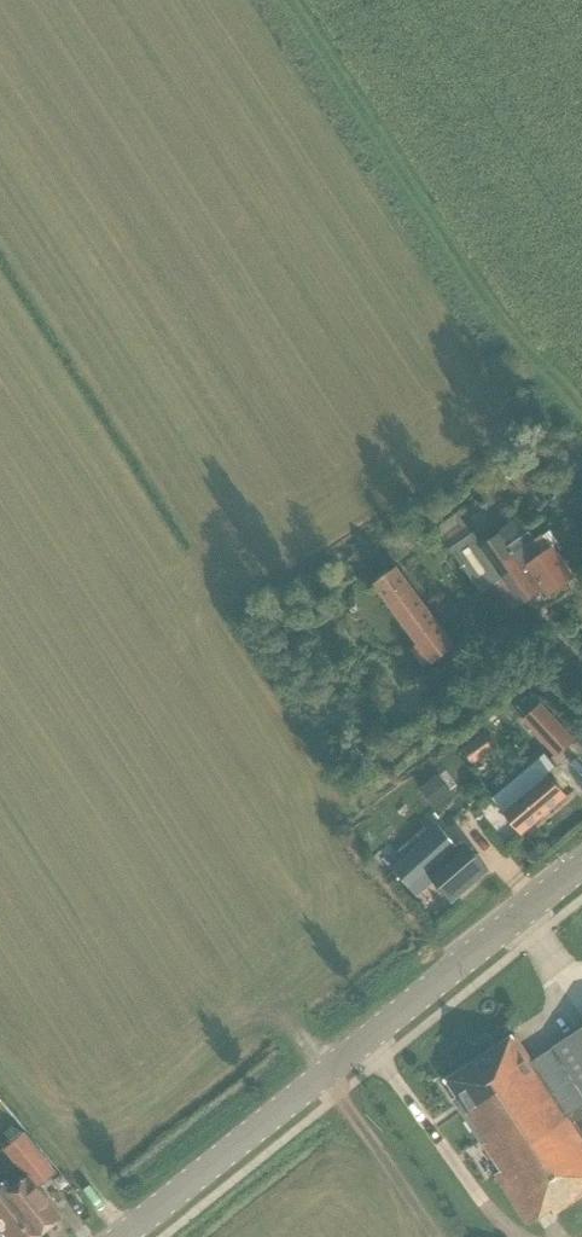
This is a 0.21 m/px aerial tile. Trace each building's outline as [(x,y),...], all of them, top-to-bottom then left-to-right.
[(568,484),(557,492),(564,503),(577,496),(568,484)] [(501,534),(483,547),(474,535),(459,514),(437,529),(452,550),(479,589),(492,581),(513,611),(544,589),(549,596),(575,578),(553,547),(551,548),(542,536),(536,541),(530,532),(510,546),(501,534)] [(396,568),(374,584),(433,662),(454,646),(396,568)] [(516,631),(528,648),(536,642),(524,625),(516,631)] [(545,707),(527,722),(558,759),(577,744),(545,707)] [(474,765),(498,747),(487,732),(463,750),(474,765)] [(505,811),(504,812),(522,834),(567,797),(548,775),(558,767),(546,754),(494,798),(505,811)] [(420,790),(435,810),(453,797),(437,777),(420,790)] [(489,829),(505,815),(493,802),(477,816),(489,829)] [(395,871),(418,897),(436,881),(453,902),(489,871),(471,850),(469,851),(461,842),(457,846),(440,827),(400,862),(403,865),(395,871)] [(548,1051),(549,1052),(533,1062),(515,1036),(447,1080),(458,1098),(455,1100),(501,1171),(495,1175),(528,1225),(553,1209),(556,1214),(581,1197),(581,1137),(569,1117),(581,1108),(581,1029),(548,1051)] [(39,1234),(39,1235),(40,1234),(60,1218),(36,1188),(54,1173),(22,1134),(3,1149),(26,1177),(13,1188),(21,1199),(15,1203),(39,1234)] [(15,1203),(21,1199),(13,1188),(10,1190),(4,1182),(0,1185),(0,1234),(3,1232),(7,1236),(35,1236),(39,1234),(15,1203)]
